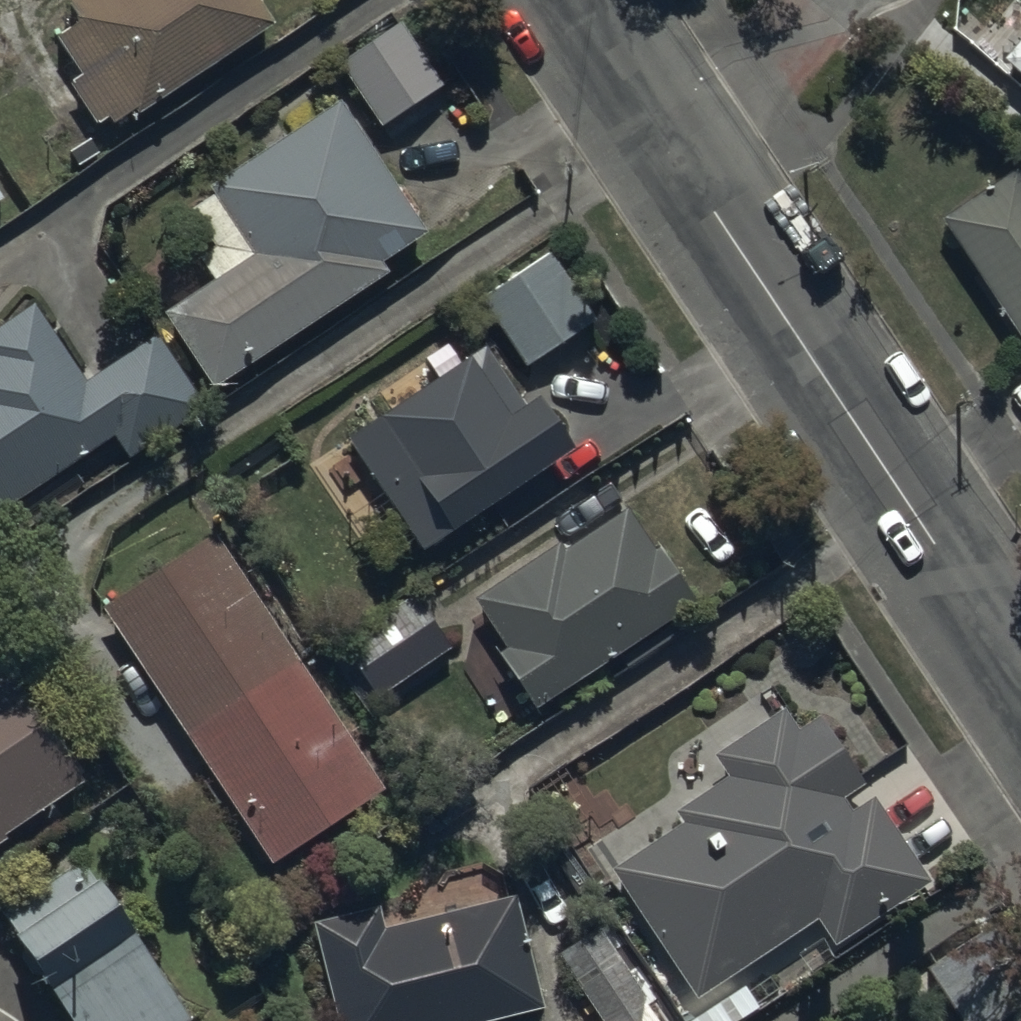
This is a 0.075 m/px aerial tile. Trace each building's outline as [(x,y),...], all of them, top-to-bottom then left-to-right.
[(69,1),(85,24),(59,41),(85,80),(73,88),(98,127),(111,119),(116,127),(137,113),(140,117),(276,29),(257,0),(70,0),(69,1)] [(401,26),(340,66),(382,130),(443,90),(401,26)] [(1001,67),(1020,84),(1020,44),(1001,67)] [(168,317),(216,391),(390,277),(384,268),(430,238),(343,105),(212,191),(217,199),(193,215),(212,244),(195,255),(215,286),(168,317)] [(1015,174),(939,225),(1020,348),(1020,182),(1015,174)] [(545,253),(479,302),(529,371),(595,322),(545,253)] [(0,329),(0,516),(113,438),(131,464),(206,412),(156,338),(90,384),(36,305),(0,329)] [(488,348),(349,441),(426,557),(577,456),(540,401),(528,409),(488,348)] [(559,548),(476,604),(510,655),(500,661),(537,715),(700,605),(660,547),(654,551),(629,514),(565,557),(559,548)] [(214,537),(103,613),(277,867),(388,790),(214,537)] [(337,649),(374,703),(453,650),(417,596),(337,649)] [(84,785),(10,676),(0,682),(0,851),(9,845),(5,839),(84,785)] [(684,824),(612,872),(698,999),(708,993),(719,1009),(828,935),(836,947),(931,884),(820,719),(799,733),(785,713),(716,760),(729,779),(677,814),(684,824)] [(69,1020),(188,1020),(82,862),(0,917),(0,918),(69,1020)] [(314,925),(337,1020),(513,1020),(548,1013),(520,897),(385,930),(379,909),(314,925)] [(928,973),(959,1020),(1009,1020),(1020,1013),(1020,982),(989,933),(928,973)] [(560,962),(599,1020),(657,1020),(601,935),(560,962)]
